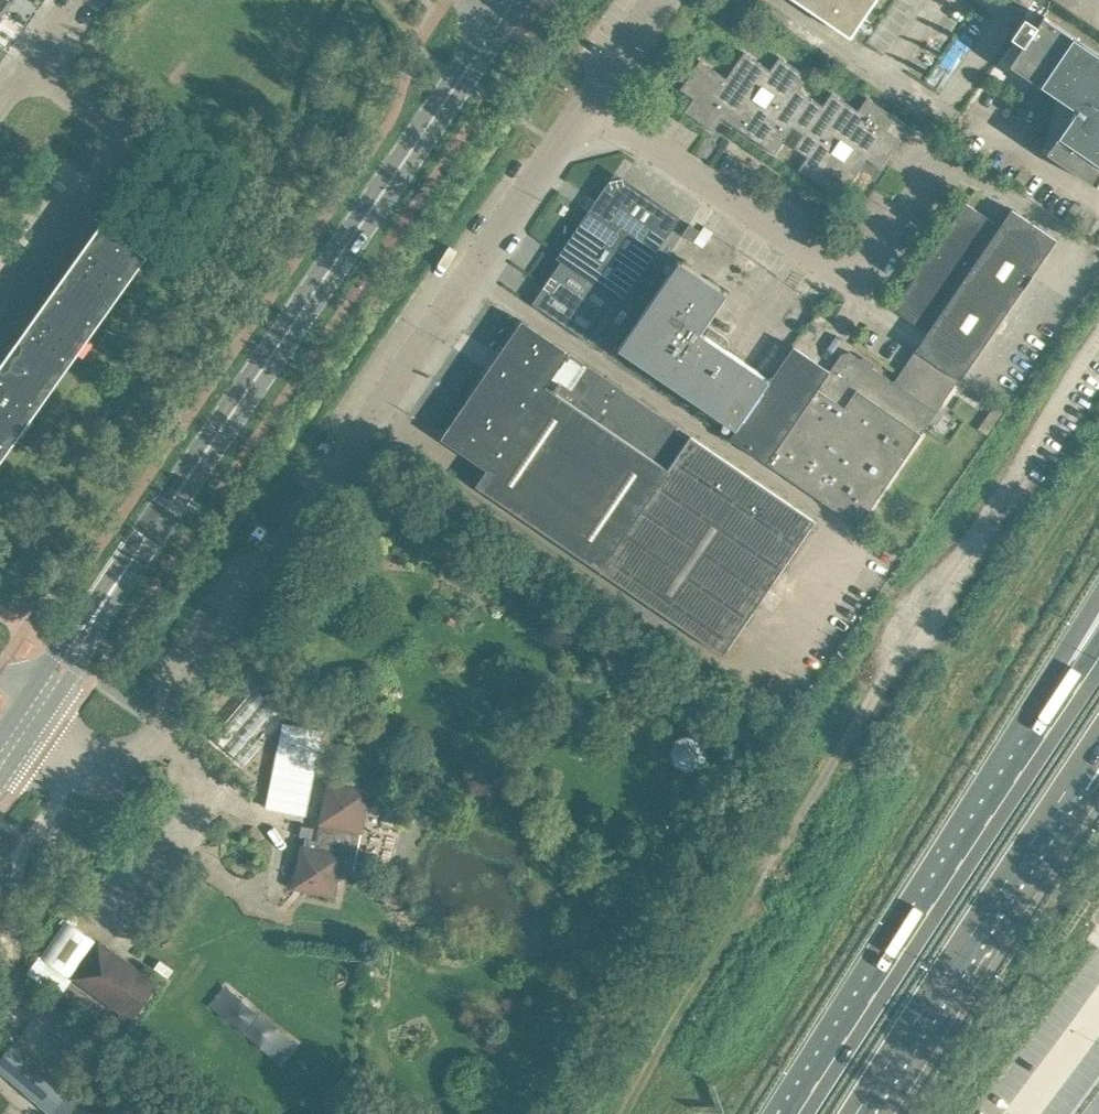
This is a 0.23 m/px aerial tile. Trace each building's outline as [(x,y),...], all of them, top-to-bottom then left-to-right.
[(12,0),(0,0),(0,7),(5,10),(12,0)] [(850,34),(874,0),(800,0),(850,34)] [(1011,65),(1077,109),(1048,152),(1097,186),(1098,183),(1098,53),(1045,16),(1038,26),(1026,17),(1018,28),(1012,37),(1024,46),(1011,65)] [(809,76),(779,56),(770,69),(744,51),(726,78),(700,60),(680,89),(693,98),(685,111),(714,131),(724,115),(735,122),(733,125),(775,153),(793,127),(803,134),(795,147),(808,156),(799,169),(827,189),(836,176),(849,185),(861,168),(853,163),(860,153),(880,168),(909,126),(867,97),(858,110),(832,92),(823,105),(800,89),(809,76)] [(1030,177),(1021,170),(1014,179),(1024,186),(1030,177)] [(680,217),(621,177),(564,260),(563,260),(533,303),(593,344),(680,217)] [(966,202),(893,309),(928,333),(894,382),(937,411),(961,377),(962,379),(1057,239),(1012,209),(1000,226),(966,202)] [(693,242),(700,231),(690,223),(683,234),(693,242)] [(75,262),(56,290),(100,321),(147,255),(103,224),(83,252),(82,251),(74,262),(75,262)] [(619,348),(737,428),(771,379),(728,350),(728,349),(728,348),(729,345),(729,342),(727,339),(725,337),(710,327),(705,334),(702,332),(729,293),(679,259),(619,348)] [(54,385),(100,321),(56,290),(37,317),(36,316),(28,326),(30,327),(10,354),(54,385)] [(827,319),(818,312),(811,322),(820,328),(827,319)] [(442,438),(488,469),(477,485),(724,654),(815,520),(523,320),(442,438)] [(830,371),(794,346),(771,379),(737,428),(731,438),(859,525),(937,411),(894,382),(850,351),(842,353),(830,371)] [(54,385),(10,354),(0,369),(0,444),(8,450),(54,385)] [(8,450),(0,444),(0,462),(8,450)] [(256,689),(211,738),(242,766),(260,747),(250,738),(277,708),(256,689)] [(292,701),(277,786),(316,793),(331,708),(292,701)] [(667,752),(666,759),(667,765),(670,771),(675,775),(681,777),(687,777),(693,776),(698,772),(702,767),(704,761),(704,755),(702,750),(698,745),(693,741),(687,740),(681,740),(675,742),(670,747),(667,752)] [(335,895),(341,868),(354,871),(370,790),(329,781),(315,848),(302,846),(296,873),(299,873),(297,879),(302,887),(308,888),(308,890),(335,895)] [(41,955),(27,973),(60,996),(72,979),(73,977),(72,976),(97,940),(67,920),(42,956),(41,955)] [(98,941),(73,977),(107,1001),(133,1019),(158,983),(98,941)] [(12,1080),(50,1112),(70,1090),(15,1043),(0,1060),(0,1069),(12,1080)] [(103,1112),(85,1099),(74,1113),(102,1113),(103,1112)]
